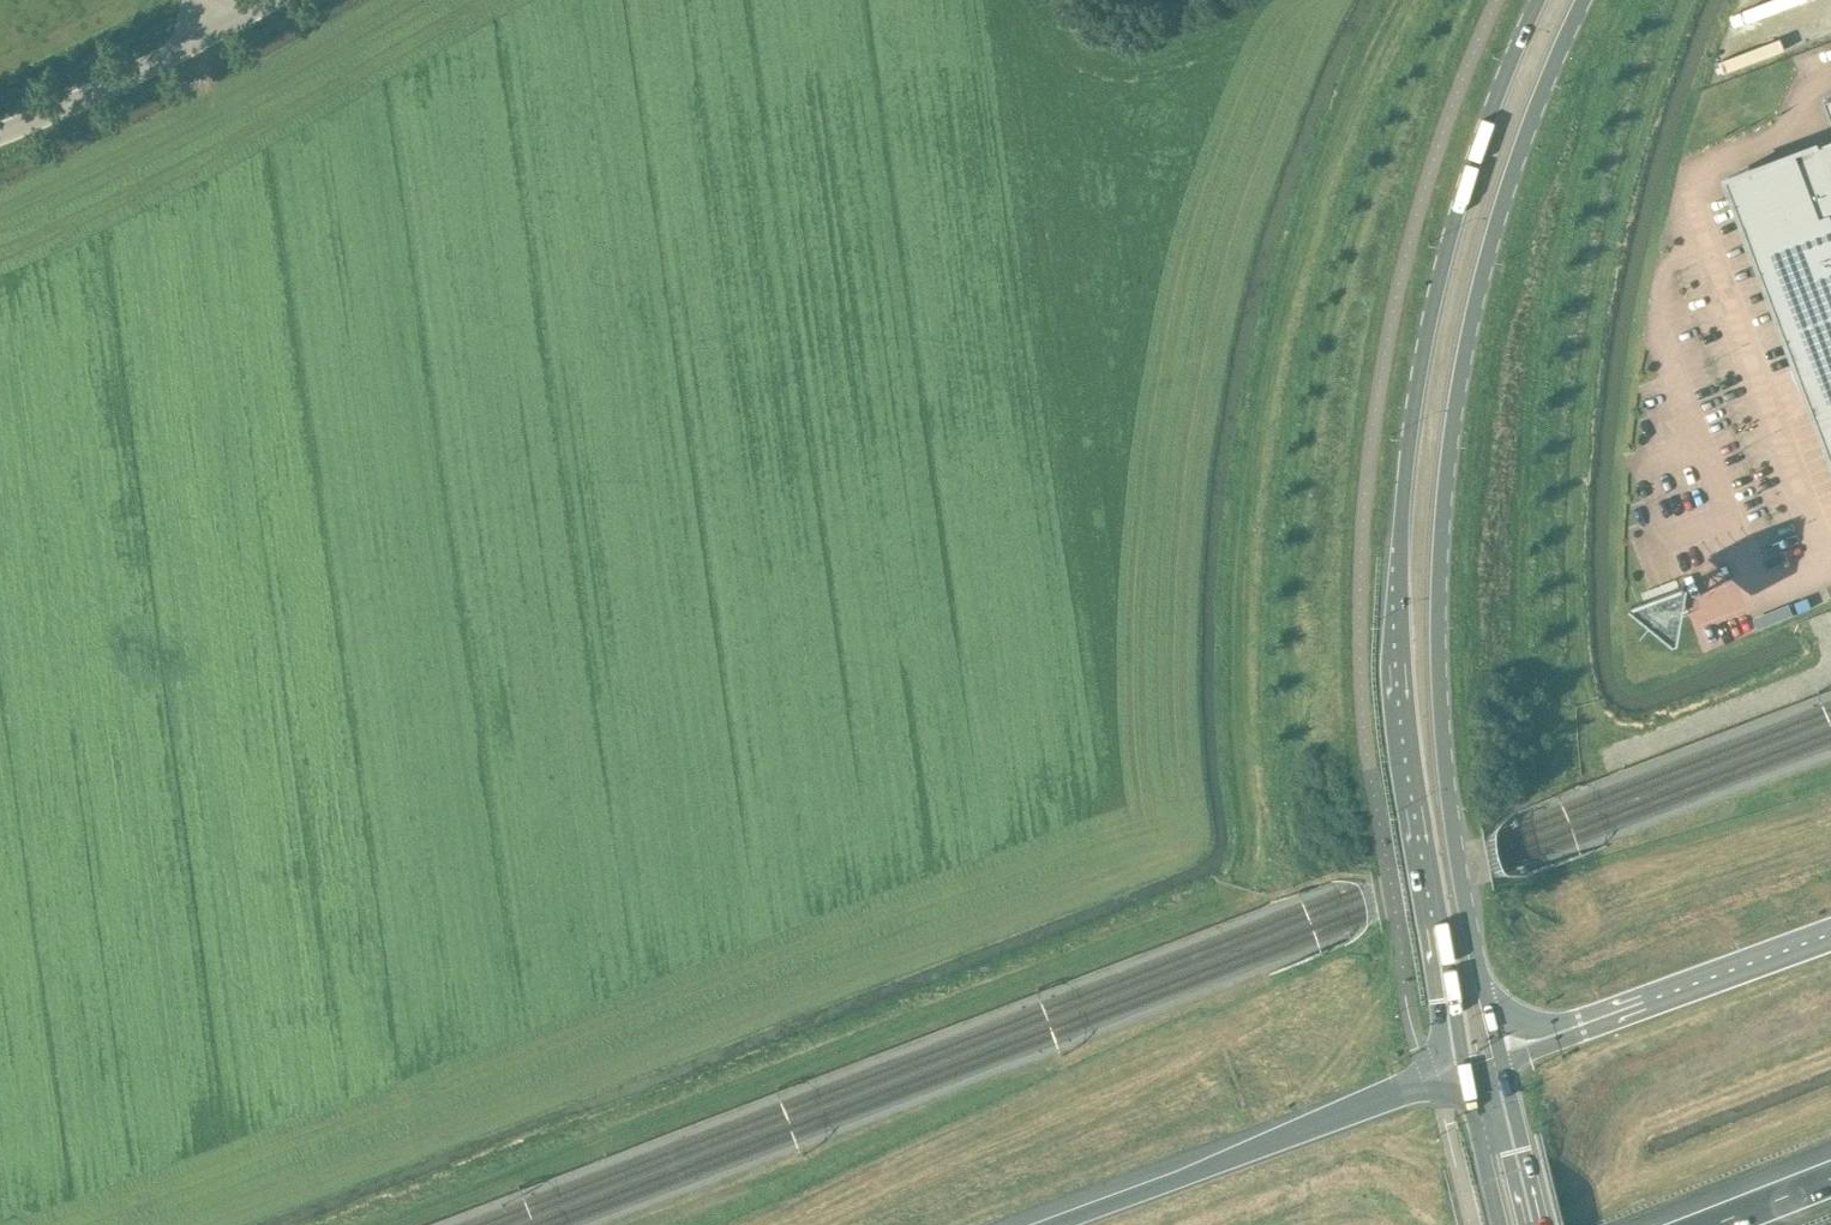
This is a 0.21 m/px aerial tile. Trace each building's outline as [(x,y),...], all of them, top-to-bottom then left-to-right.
[(1794,154),(1797,163),(1732,185),(1780,364),(1772,366),(1819,398),(1830,441),(1830,142),(1794,154)] [(1672,598),(1670,612),(1680,614),(1682,599),(1672,598)]
